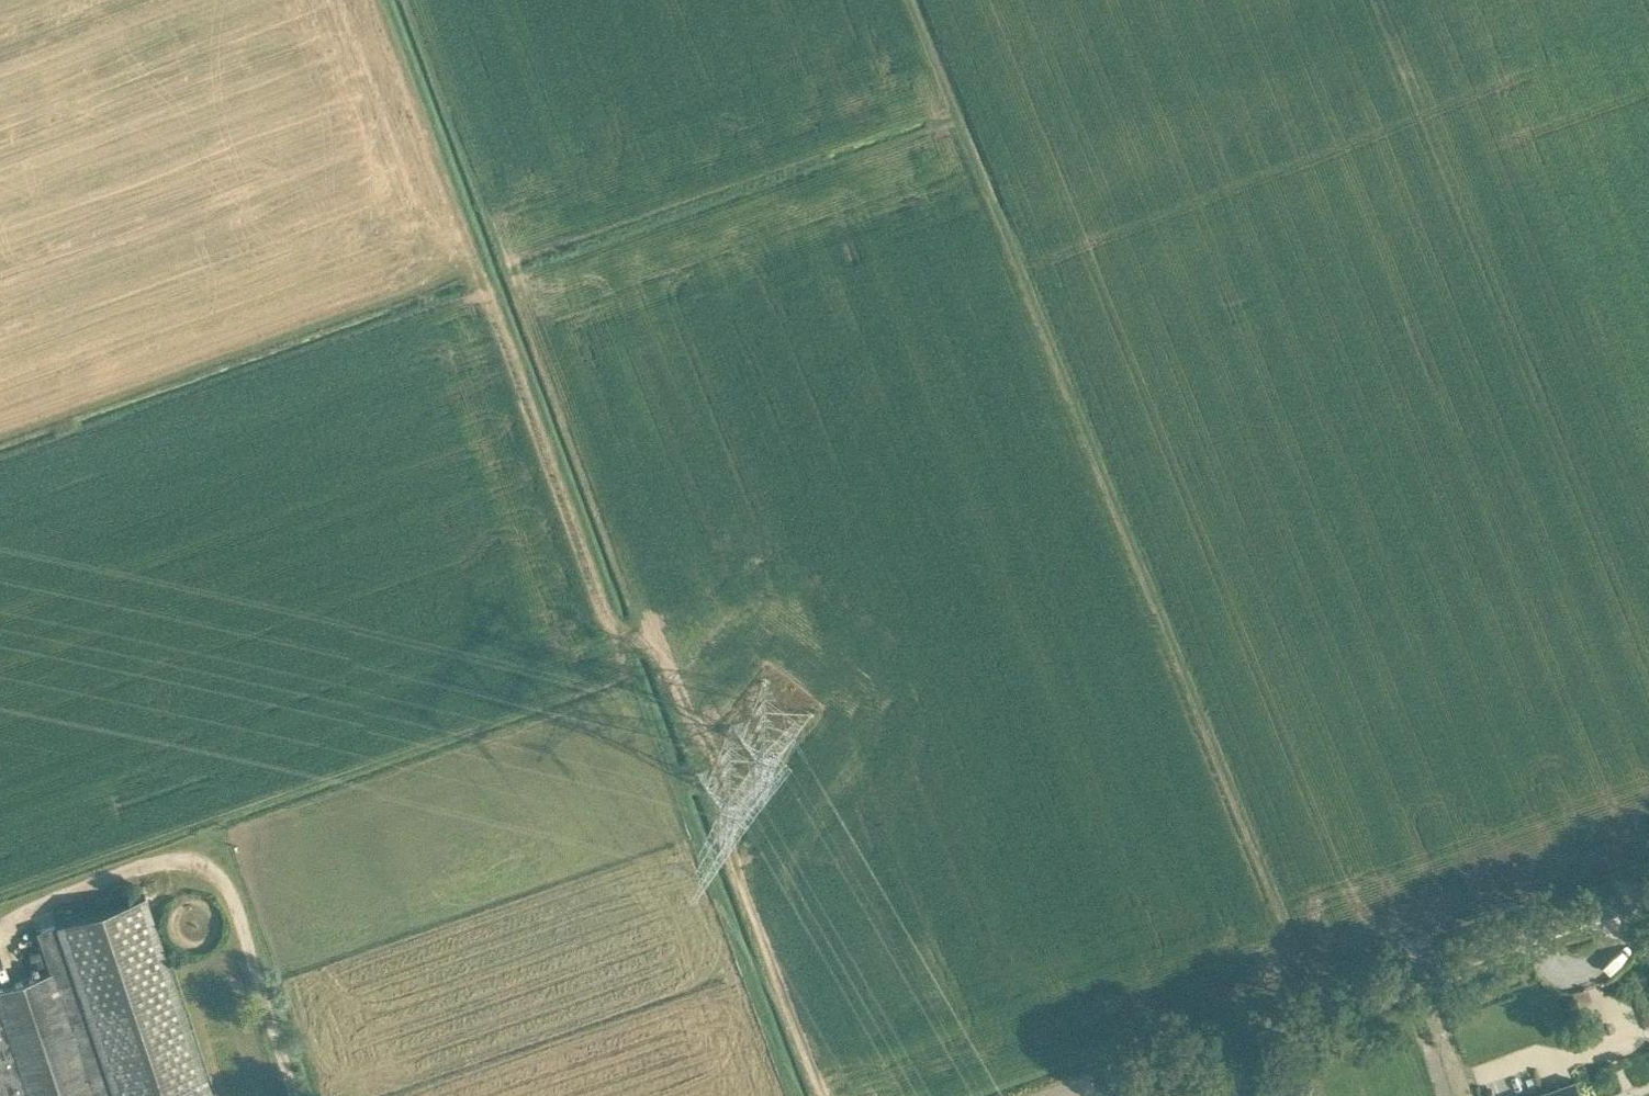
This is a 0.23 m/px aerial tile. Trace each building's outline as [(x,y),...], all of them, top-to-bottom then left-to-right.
[(37,930),(51,971),(53,970),(54,973),(95,1095),(215,1095),(146,893),(57,923),(37,930)] [(1612,972),(1621,958),(1611,951),(1602,965),(1612,972)] [(0,988),(0,1095),(95,1095),(54,973),(53,970),(51,971),(0,988)] [(1574,1078),(1525,1095),(1580,1095),(1574,1078)]
